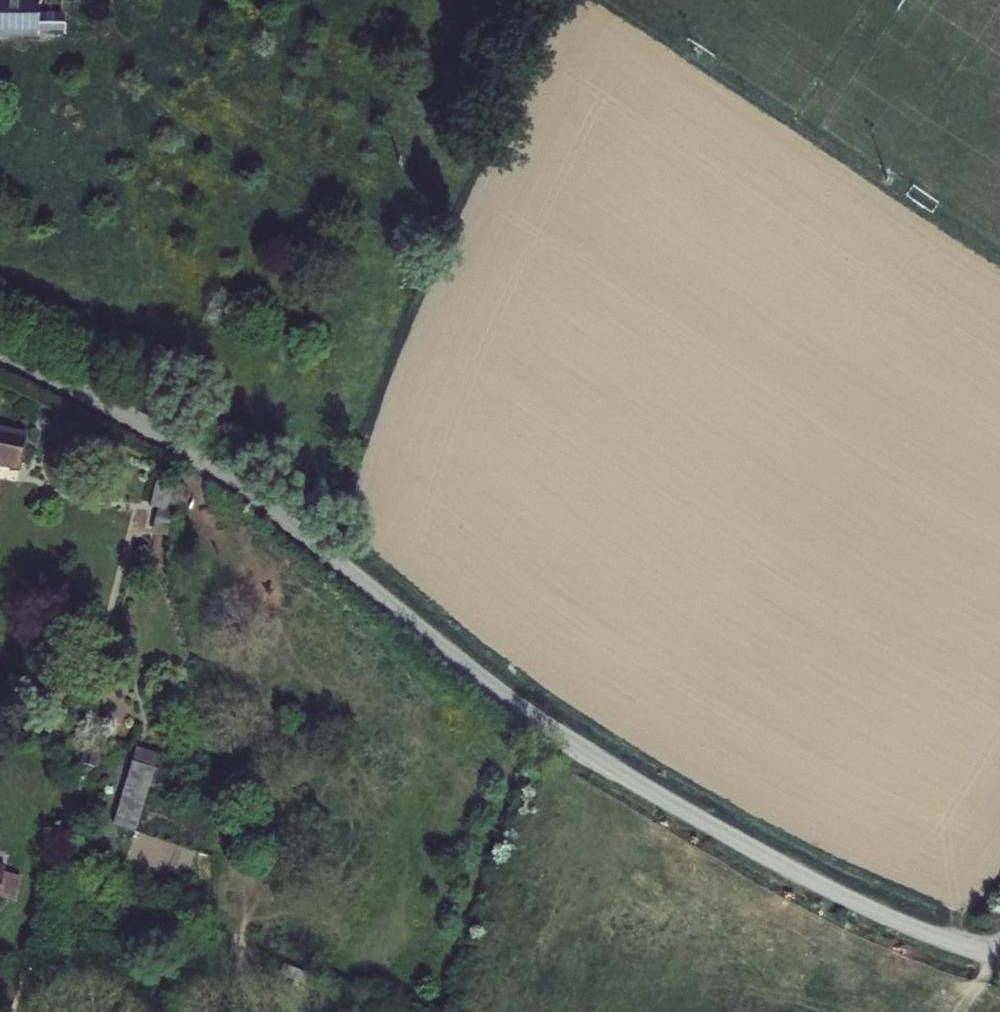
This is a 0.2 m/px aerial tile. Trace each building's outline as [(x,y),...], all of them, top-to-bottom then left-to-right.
[(61,34),(61,19),(37,19),(37,2),(0,2),(0,34),(61,34)] [(26,437),(0,432),(0,467),(19,471),(26,437)] [(167,512),(175,484),(158,479),(150,507),(167,512)] [(185,486),(175,484),(167,512),(177,515),(185,486)] [(154,769),(158,755),(137,749),(132,762),(154,769)] [(113,825),(134,831),(154,769),(132,762),(113,825)] [(0,890),(0,899),(15,902),(20,876),(4,873),(0,890)]
